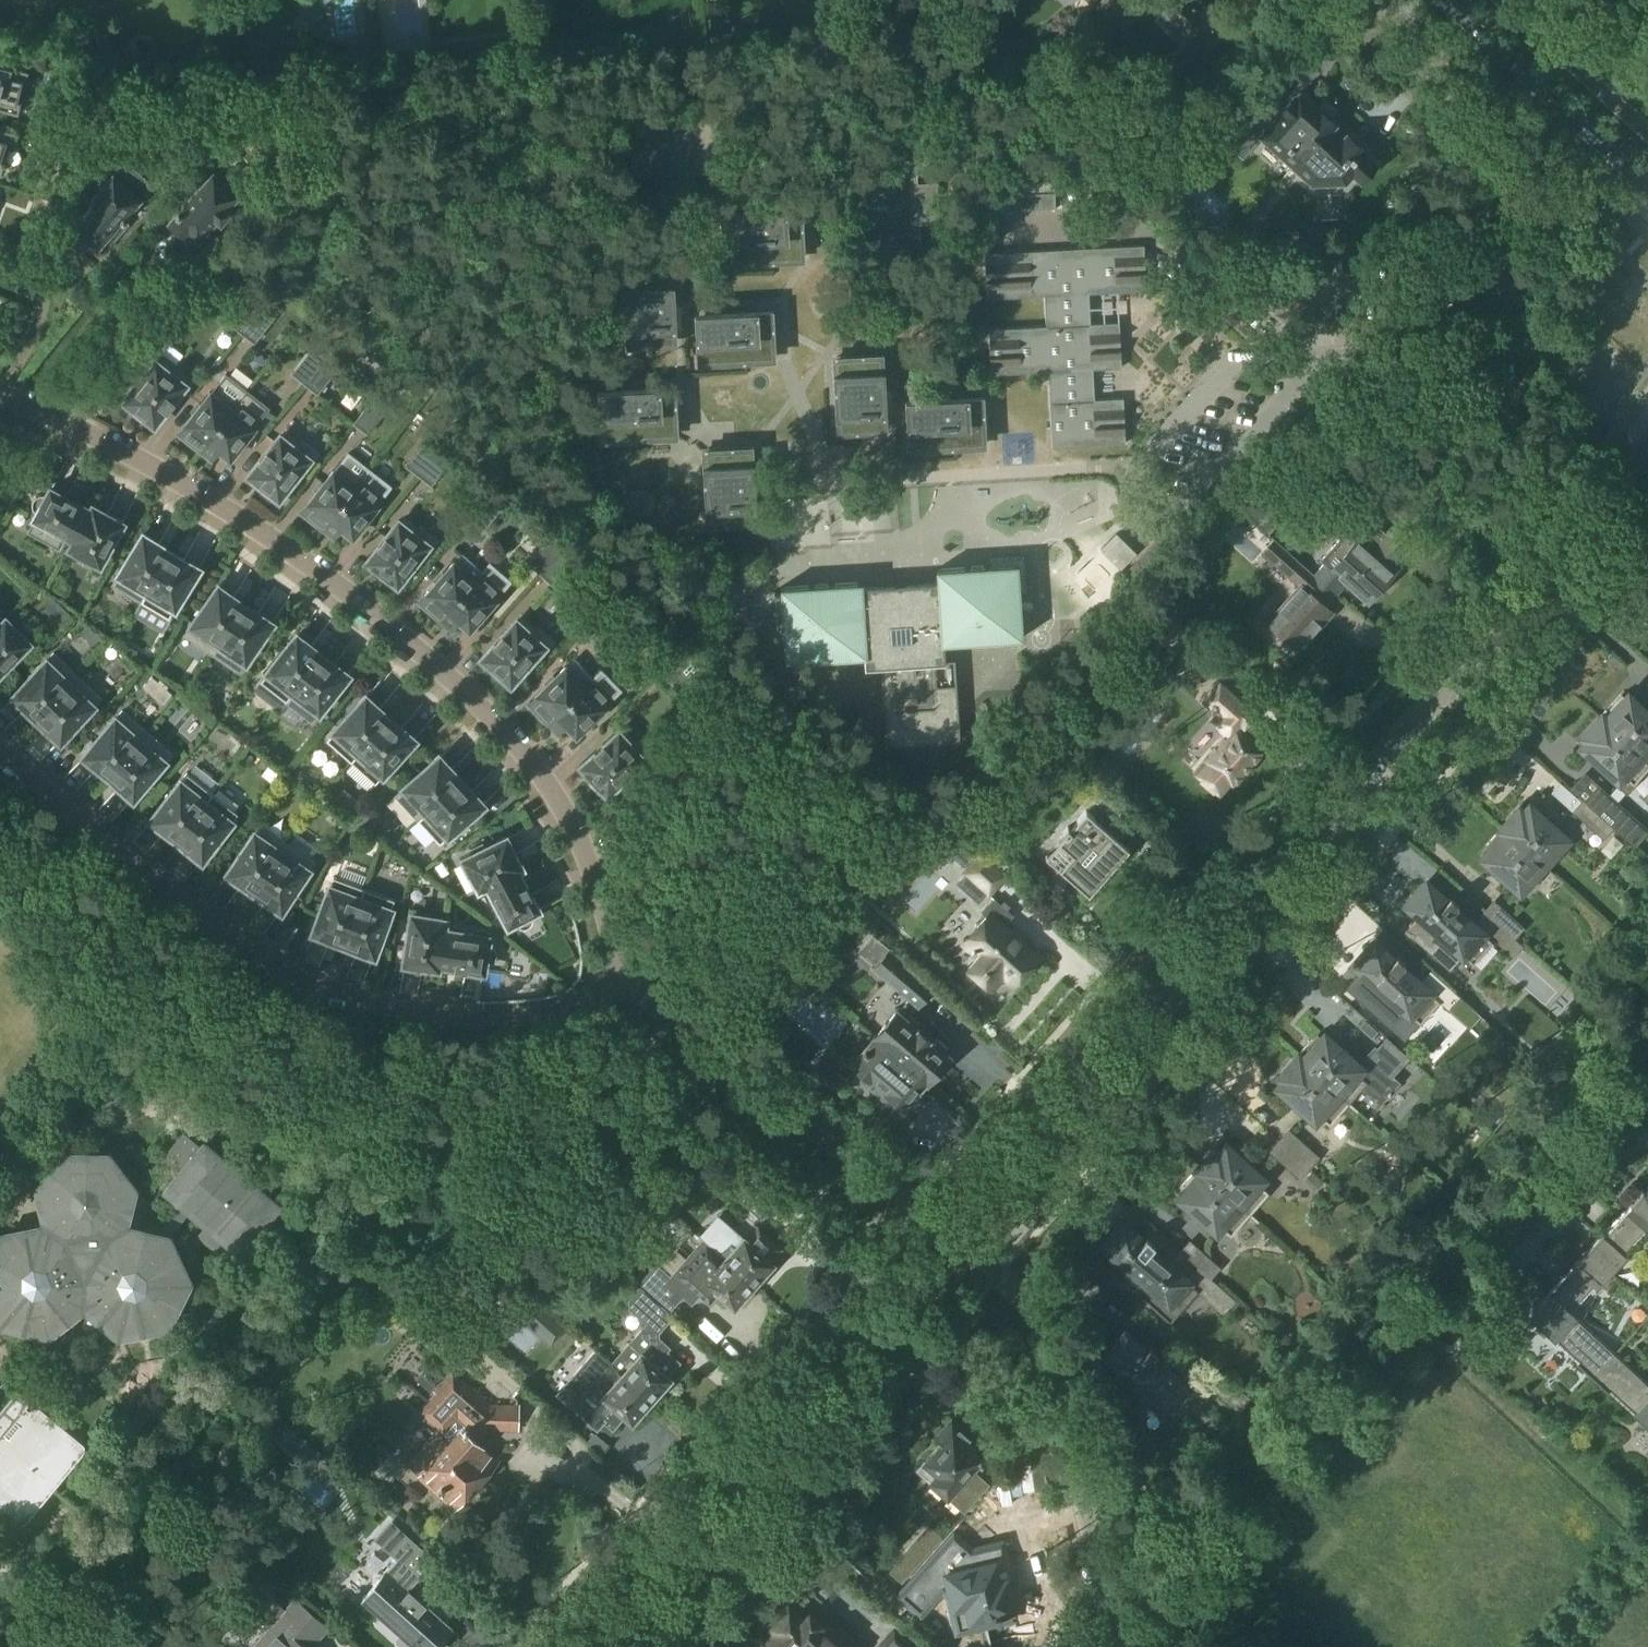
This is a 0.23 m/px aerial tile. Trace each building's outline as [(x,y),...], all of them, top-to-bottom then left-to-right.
[(1121,31),(1143,5),(1138,0),(1100,0),(1094,7),(1121,31)] [(376,53),(353,56),(354,64),(377,60),(376,53)] [(27,71),(0,65),(0,108),(17,113),(27,71)] [(253,93),(260,98),(265,94),(276,81),(278,75),(259,73),(253,83),(253,93)] [(115,77),(102,78),(103,87),(116,86),(115,77)] [(1296,166),(1333,125),(1332,124),(1334,123),(1332,121),(1334,119),(1323,110),(1322,111),(1319,109),(1317,112),(1310,106),(1311,105),(1299,94),(1296,98),(1294,96),(1282,110),(1272,101),(1251,124),(1248,122),(1228,144),(1243,157),(1262,136),(1295,165),(1296,166)] [(311,112),(320,119),(334,101),(325,95),(311,112)] [(1333,125),(1296,166),(1313,182),(1345,180),(1353,172),(1361,180),(1376,164),(1361,151),(1363,149),(1348,135),(1346,137),(1333,125)] [(0,129),(0,172),(12,132),(0,129)] [(83,213),(72,226),(86,238),(84,240),(93,248),(95,246),(96,247),(103,240),(107,243),(126,222),(122,219),(139,199),(132,192),(144,179),(112,150),(88,176),(102,188),(94,196),(96,198),(91,204),(90,204),(83,212),(83,213)] [(917,183),(916,159),(876,161),(877,185),(857,186),(859,227),(879,226),(880,250),(921,247),(920,223),(939,222),(937,182),(917,183)] [(231,182),(219,171),(215,175),(213,172),(179,210),(178,210),(175,213),(176,214),(169,221),(171,223),(170,227),(179,235),(183,234),(185,236),(189,232),(197,240),(211,225),(209,222),(214,216),(220,221),(230,211),(226,208),(238,195),(228,185),(231,182)] [(984,240),(1000,239),(998,210),(1056,207),(1054,183),(1001,186),(981,187),(984,240)] [(1236,229),(1290,226),(1262,201),(1236,229)] [(810,257),(808,209),(726,213),(729,261),(810,257)] [(967,240),(983,239),(982,218),(966,219),(967,240)] [(1286,232),(1287,245),(1300,244),(1299,231),(1286,232)] [(1091,323),(1089,293),(1147,289),(1144,244),(985,253),(987,298),(1045,295),(1046,325),(989,328),(991,374),(1049,371),(1053,447),(1126,443),(1124,397),(1095,399),(1093,368),(1122,367),(1120,321),(1091,323)] [(33,268),(37,270),(42,268),(44,263),(42,258),(37,257),(33,259),(31,264),(33,268)] [(673,269),(625,271),(629,345),(677,342),(673,269)] [(241,333),(264,303),(251,292),(228,323),(241,333)] [(264,303),(241,333),(254,343),(278,313),(264,303)] [(786,309),(700,313),(703,362),(789,357),(786,309)] [(304,384),(328,354),(315,344),(291,373),(304,384)] [(167,410),(174,401),(173,400),(185,384),(183,382),(187,377),(173,367),(175,364),(158,351),(144,369),(147,371),(124,401),(127,403),(125,405),(138,416),(140,413),(154,424),(166,409),(167,410)] [(328,354),(304,384),(317,394),(341,364),(328,354)] [(839,431),(888,428),(884,355),(835,357),(839,431)] [(204,447),(208,442),(207,441),(240,400),(247,391),(225,374),(211,392),(210,391),(178,433),(201,451),(204,447)] [(600,390),(603,438),(603,439),(676,435),(674,386),(600,390)] [(207,441),(208,442),(230,459),(262,418),(261,417),(268,408),(247,391),(240,400),(207,441)] [(376,393),(353,423),(367,434),(390,405),(376,393)] [(909,405),(911,449),(911,454),(984,450),(982,401),(909,405)] [(299,442),(286,432),(282,437),(280,435),(268,451),(266,450),(259,459),(260,460),(248,475),(263,486),(261,488),(273,498),(275,496),(278,498),(301,469),(304,472),(319,453),(301,440),(299,442)] [(418,475),(441,445),(428,435),(404,465),(418,475)] [(441,445),(418,475),(431,485),(454,455),(441,445)] [(705,450),(709,522),(709,523),(757,520),(754,447),(705,450)] [(324,529),(331,520),(330,520),(362,478),(369,469),(348,453),(334,470),(333,470),(301,511),(323,528),(324,529)] [(333,536),(340,528),(353,537),(385,496),(384,495),(391,486),(369,469),(362,478),(330,520),(331,520),(324,529),(333,536)] [(484,529),(509,500),(495,488),(470,517),(484,529)] [(59,547),(66,536),(74,540),(90,510),(75,503),(75,502),(65,497),(49,489),(46,495),(44,494),(40,494),(37,495),(35,496),(34,497),(32,499),(32,502),(31,504),(32,506),(32,508),(33,510),(35,512),(37,513),(34,519),(35,519),(29,531),(59,547)] [(1243,510),(1270,533),(1281,520),(1255,497),(1243,510)] [(100,564),(122,522),(92,506),(90,510),(74,540),(70,548),(100,564)] [(418,528),(405,517),(401,523),(398,521),(386,536),(385,535),(378,545),(379,546),(367,561),(382,572),(380,574),(392,584),(394,582),(397,584),(420,555),(423,557),(438,539),(420,526),(418,528)] [(1325,562),(1314,574),(1336,594),(1347,582),(1369,601),(1394,572),(1390,569),(1409,548),(1389,531),(1386,534),(1377,526),(1361,544),(1357,540),(1347,532),(1322,560),(1325,562)] [(1122,566),(1137,550),(1117,531),(1102,546),(1122,566)] [(141,601),(171,550),(143,533),(132,552),(113,584),(141,601)] [(540,574),(565,546),(552,535),(527,563),(540,574)] [(171,550),(141,601),(169,618),(188,586),(199,567),(171,550)] [(1326,605),(1336,594),(1314,574),(1288,551),(1275,565),(1300,587),(1268,622),(1298,648),(1331,611),(1326,605)] [(441,620),(449,612),(448,611),(447,610),(482,571),(462,554),(455,562),(454,562),(419,601),(440,620),(441,620)] [(991,564),(937,568),(938,584),(863,589),(863,581),(781,586),(782,591),(775,592),(778,630),(784,630),(786,660),(865,655),(866,666),(882,665),(887,744),(961,739),(956,658),(946,659),(945,642),(1024,636),(1021,590),(1027,589),(1025,555),(991,557),(991,564)] [(450,628),(457,619),(469,630),(487,609),(491,612),(505,595),(502,592),(504,590),(503,590),(510,581),(489,563),(482,571),(447,610),(448,611),(449,612),(441,620),(450,628)] [(212,653),(245,604),(218,586),(185,634),(212,653)] [(55,598),(44,609),(60,624),(71,614),(55,598)] [(1139,620),(1165,643),(1185,621),(1159,598),(1139,620)] [(245,604),(212,653),(239,671),(272,623),(245,604)] [(535,629),(522,617),(518,622),(516,620),(503,635),(502,634),(494,642),(495,643),(482,658),(496,670),(494,672),(506,682),(507,680),(511,683),(535,655),(538,658),(554,640),(538,626),(535,629)] [(29,643),(5,619),(0,623),(0,671),(29,643)] [(296,634),(260,681),(286,701),(322,654),(296,634)] [(691,646),(662,672),(674,685),(680,680),(689,690),(712,668),(704,657),(691,646)] [(37,718),(77,675),(53,652),(13,695),(37,718)] [(322,654),(286,701),(312,721),(348,674),(333,663),(322,654)] [(594,678),(593,677),(575,659),(567,667),(566,666),(528,702),(549,723),(557,715),(556,715),(594,678)] [(556,715),(557,715),(576,735),(614,698),(613,698),(621,690),(601,669),(593,677),(594,678),(556,715)] [(77,675),(37,718),(60,740),(101,698),(77,675)] [(1208,760),(1197,773),(1220,793),(1231,781),(1233,782),(1262,750),(1240,730),(1256,712),(1220,679),(1202,698),(1234,726),(1226,735),(1225,734),(1217,742),(1219,743),(1205,758),(1208,760)] [(351,761),(390,717),(365,695),(326,739),(351,761)] [(1647,759),(1647,712),(1629,695),(1621,703),(1616,699),(1601,717),(1647,759)] [(109,776),(147,732),(122,710),(84,754),(109,776)] [(1088,719),(1080,712),(1070,725),(1077,731),(1088,719)] [(390,717),(351,761),(375,783),(414,739),(390,717)] [(1647,768),(1647,759),(1601,717),(1583,736),(1588,741),(1582,747),(1620,781),(1628,771),(1637,780),(1647,768)] [(637,742),(625,729),(621,734),(619,731),(604,745),(603,743),(594,751),(595,753),(581,765),(594,779),(591,781),(602,793),(604,791),(607,794),(634,769),(637,771),(654,756),(639,739),(637,742)] [(147,732),(109,776),(133,797),(172,753),(147,732)] [(418,819),(461,779),(439,755),(395,795),(418,819)] [(176,839),(212,793),(187,772),(150,818),(176,839)] [(461,779),(418,819),(440,843),(483,803),(461,779)] [(212,793),(176,839),(202,859),(238,813),(212,793)] [(1587,804),(1613,827),(1621,817),(1595,794),(1587,804)] [(1604,837),(1613,827),(1587,804),(1578,814),(1604,837)] [(1502,828),(1544,866),(1560,849),(1559,848),(1567,839),(1530,806),(1524,812),(1519,808),(1502,828)] [(1070,828),(1068,826),(1062,832),(1065,834),(1059,841),(1073,854),(1060,868),(1089,894),(1130,849),(1086,810),(1070,828)] [(254,891),(287,842),(260,824),(227,872),(254,891)] [(945,849),(964,866),(977,851),(949,825),(932,844),(941,852),(945,849)] [(1529,882),(1544,866),(1502,828),(1486,845),(1491,849),(1483,858),(1521,891),(1529,882)] [(517,868),(517,869),(521,867),(506,837),(463,859),(479,889),(488,885),(487,884),(517,868)] [(287,842),(254,891),(281,909),(314,861),(287,842)] [(964,873),(989,894),(1006,875),(982,853),(964,873)] [(525,884),(517,869),(517,868),(487,884),(488,885),(509,925),(514,922),(518,926),(523,928),(528,927),(532,923),(534,918),(533,913),(538,910),(530,894),(531,894),(530,893),(525,884)] [(344,943),(364,888),(333,876),(313,931),(344,943)] [(1493,944),(1494,943),(1455,909),(1459,904),(1450,897),(1446,901),(1426,883),(1407,905),(1417,914),(1417,913),(1421,916),(1409,929),(1416,935),(1413,938),(1450,971),(1464,955),(1473,964),(1492,943),(1493,944)] [(364,888),(344,943),(374,954),(395,899),(364,888)] [(1014,985),(1016,982),(1039,957),(1004,926),(1013,915),(995,899),(983,912),(987,917),(964,943),(970,949),(969,950),(979,958),(969,969),(991,989),(1004,975),(1014,985)] [(837,902),(830,910),(842,919),(849,911),(837,902)] [(1497,905),(1488,915),(1514,938),(1523,928),(1497,905)] [(412,915),(404,962),(437,967),(438,963),(444,930),(446,920),(412,915)] [(1522,945),(1514,938),(1488,915),(1479,924),(1513,955),(1522,945)] [(444,930),(438,963),(466,968),(467,967),(484,970),(485,964),(487,964),(490,963),(492,962),(494,960),(496,958),(496,956),(497,954),(496,951),(495,948),(493,946),(491,945),(488,943),(489,937),(444,930)] [(1393,960),(1373,942),(1354,964),(1363,973),(1364,973),(1420,1023),(1439,1003),(1440,1004),(1441,1003),(1402,968),(1406,964),(1397,956),(1393,960)] [(915,1010),(929,993),(898,967),(884,983),(908,1004),(915,1010)] [(795,969),(787,980),(800,990),(808,980),(795,969)] [(1452,1007),(1461,997),(1435,974),(1426,984),(1452,1007)] [(911,1014),(915,1010),(908,1004),(901,1012),(900,1011),(878,1035),(929,1078),(929,1079),(933,1075),(935,1077),(949,1061),(947,1059),(951,1055),(947,1052),(951,1048),(939,1038),(935,1041),(919,1027),(922,1023),(911,1014)] [(1360,1027),(1372,1037),(1377,1031),(1366,1020),(1360,1027)] [(893,1106),(894,1105),(902,1112),(908,1106),(910,1108),(919,1097),(915,1094),(929,1078),(878,1035),(856,1062),(873,1076),(868,1082),(884,1097),(883,1097),(893,1106)] [(1357,1064),(1325,1035),(1317,1044),(1313,1039),(1297,1057),(1349,1103),(1362,1089),(1380,1105),(1400,1082),(1393,1076),(1367,1053),(1357,1064)] [(1367,1053),(1393,1076),(1409,1058),(1386,1037),(1377,1047),(1374,1045),(1367,1053)] [(1334,1120),(1349,1103),(1297,1057),(1279,1077),(1284,1081),(1278,1087),(1316,1121),(1324,1112),(1334,1120)] [(809,1074),(829,1091),(838,1081),(817,1064),(809,1074)] [(1283,1144),(1309,1167),(1318,1158),(1292,1134),(1283,1144)] [(1300,1177),(1309,1167),(1283,1144),(1274,1154),(1300,1177)] [(1198,1168),(1250,1214),(1265,1197),(1255,1189),(1263,1180),(1226,1146),(1220,1152),(1215,1148),(1198,1168)] [(276,1208),(205,1148),(170,1190),(184,1202),(156,1235),(134,1230),(134,1198),(130,1193),(132,1188),(107,1156),(66,1156),(40,1187),(48,1226),(4,1236),(0,1243),(0,1315),(3,1320),(48,1332),(85,1303),(120,1333),(166,1323),(187,1281),(167,1240),(191,1210),(209,1224),(199,1237),(228,1260),(238,1247),(242,1251),(276,1208)] [(741,1199),(761,1217),(779,1196),(745,1166),(736,1176),(750,1189),(741,1199)] [(1235,1231),(1250,1214),(1198,1168),(1182,1185),(1187,1189),(1179,1198),(1217,1232),(1225,1222),(1235,1231)] [(1644,1192),(1643,1190),(1630,1204),(1632,1205),(1604,1235),(1603,1234),(1588,1251),(1611,1273),(1627,1256),(1624,1253),(1646,1229),(1647,1231),(1647,1187),(1644,1192)] [(1123,1223),(1103,1244),(1120,1259),(1111,1269),(1161,1314),(1170,1305),(1179,1313),(1201,1288),(1224,1308),(1228,1303),(1233,1307),(1237,1303),(1199,1268),(1187,1281),(1151,1249),(1155,1245),(1147,1237),(1143,1241),(1123,1223)] [(724,1258),(755,1287),(765,1276),(763,1275),(773,1263),(770,1260),(781,1248),(758,1227),(747,1239),(743,1237),(724,1258)] [(1184,1255),(1199,1268),(1237,1303),(1238,1302),(1211,1278),(1219,1268),(1193,1245),(1184,1255)] [(1595,1290),(1611,1273),(1588,1251),(1572,1267),(1573,1268),(1547,1298),(1545,1296),(1532,1311),(1534,1313),(1529,1318),(1578,1364),(1577,1365),(1592,1379),(1616,1353),(1571,1311),(1593,1288),(1595,1290)] [(647,1288),(645,1290),(664,1307),(665,1305),(671,1309),(683,1296),(686,1299),(697,1298),(699,1295),(709,1304),(719,1293),(734,1307),(744,1296),(746,1297),(755,1287),(724,1258),(723,1259),(716,1253),(698,1275),(695,1272),(684,1273),(679,1279),(671,1273),(669,1275),(659,1265),(642,1283),(647,1288)] [(653,1402),(662,1392),(660,1390),(671,1378),(667,1375),(679,1363),(665,1351),(668,1348),(658,1338),(657,1330),(670,1317),(666,1313),(668,1311),(664,1307),(645,1290),(640,1286),(625,1303),(648,1324),(641,1331),(611,1364),(615,1368),(653,1402)] [(515,1303),(555,1340),(567,1327),(526,1290),(515,1303)] [(1146,1352),(1126,1334),(1106,1356),(1116,1364),(1173,1414),(1191,1394),(1192,1395),(1193,1394),(1154,1359),(1158,1355),(1150,1347),(1146,1352)] [(556,1393),(597,1429),(604,1421),(613,1429),(625,1416),(632,1422),(642,1410),(644,1412),(653,1402),(615,1368),(611,1364),(597,1351),(595,1350),(556,1393)] [(1616,1353),(1592,1379),(1608,1393),(1609,1392),(1647,1428),(1647,1382),(1616,1353)] [(1209,1393),(1214,1388),(1187,1365),(1179,1375),(1205,1398),(1209,1393)] [(517,1429),(517,1407),(483,1406),(452,1379),(423,1412),(442,1428),(408,1466),(421,1477),(420,1479),(426,1484),(427,1483),(455,1507),(497,1459),(478,1442),(491,1428),(517,1429)] [(79,1461),(84,1454),(85,1453),(85,1452),(86,1450),(86,1449),(86,1447),(85,1446),(85,1445),(84,1443),(83,1442),(42,1408),(40,1407),(39,1407),(38,1406),(36,1406),(35,1406),(33,1407),(32,1407),(31,1408),(30,1409),(27,1407),(28,1405),(28,1404),(29,1402),(29,1401),(28,1399),(28,1398),(27,1396),(26,1395),(25,1394),(24,1393),(22,1392),(21,1392),(19,1392),(18,1392),(17,1392),(16,1393),(15,1393),(14,1394),(13,1395),(0,1410),(0,1509),(17,1522),(18,1523),(19,1524),(21,1524),(22,1524),(24,1524),(25,1524),(26,1523),(28,1522),(29,1521),(33,1516),(79,1461)] [(942,1442),(925,1462),(939,1475),(933,1481),(931,1480),(931,1481),(947,1496),(979,1461),(981,1462),(983,1460),(973,1450),(978,1445),(971,1439),(970,1440),(951,1423),(938,1438),(942,1442)] [(989,1485),(978,1475),(954,1501),(965,1511),(989,1485)] [(390,1519),(373,1539),(396,1559),(362,1597),(417,1646),(435,1646),(452,1628),(409,1588),(435,1560),(390,1519)] [(903,1579),(931,1549),(917,1536),(896,1560),(897,1561),(891,1568),(903,1579)] [(1011,1580),(1002,1544),(986,1548),(978,1556),(966,1545),(958,1554),(947,1544),(900,1596),(922,1615),(946,1589),(948,1591),(957,1628),(984,1621),(985,1626),(1016,1619),(1007,1581),(1011,1580)] [(254,1646),(312,1646),(328,1628),(319,1621),(295,1600),(287,1610),(260,1587),(245,1604),(272,1627),(254,1646)] [(788,1606),(770,1626),(774,1630),(765,1639),(763,1638),(755,1646),(860,1646),(843,1632),(837,1639),(809,1614),(803,1620),(788,1606)] [(894,1630),(879,1646),(913,1646),(894,1630)]
